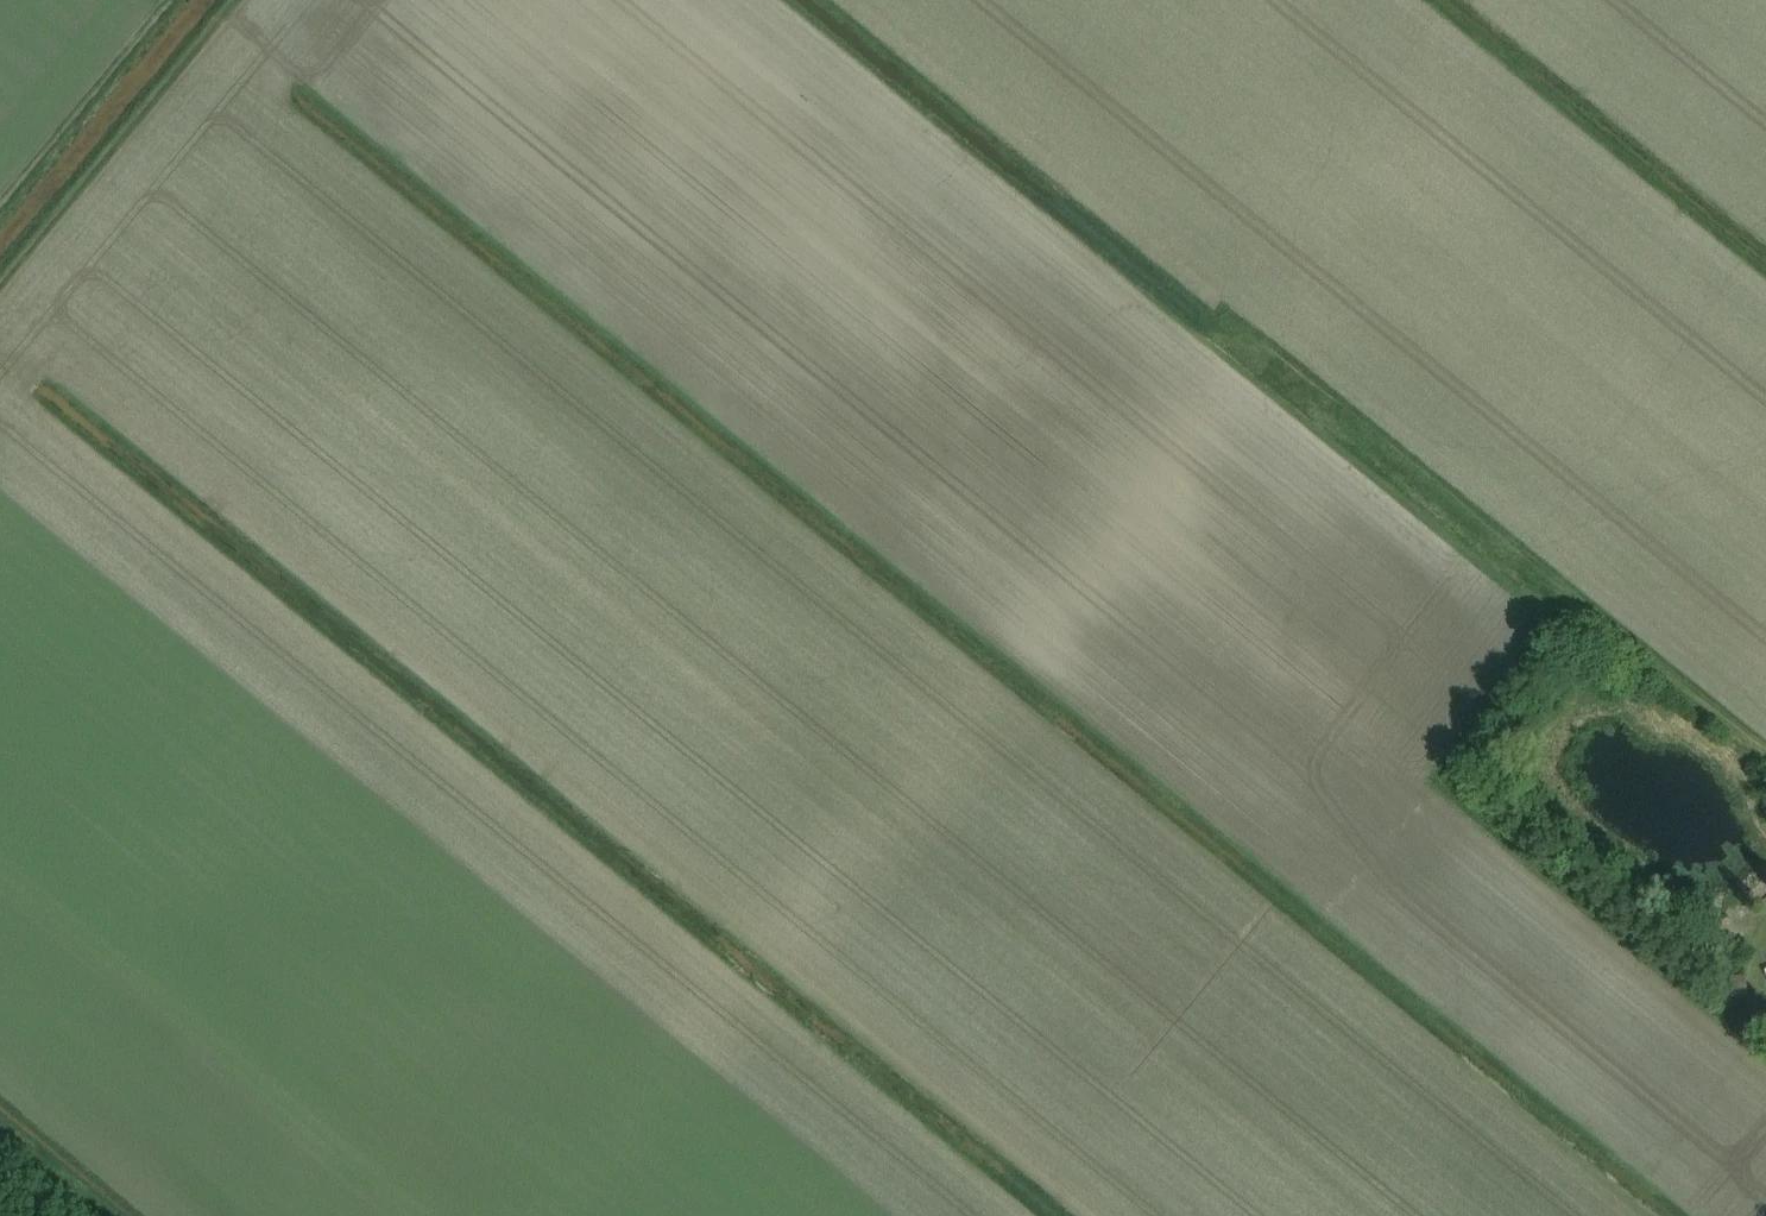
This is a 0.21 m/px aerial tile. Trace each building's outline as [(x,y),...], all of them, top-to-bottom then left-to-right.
[(1741,991),(1738,978),(1728,980),(1730,993),(1741,991)]
